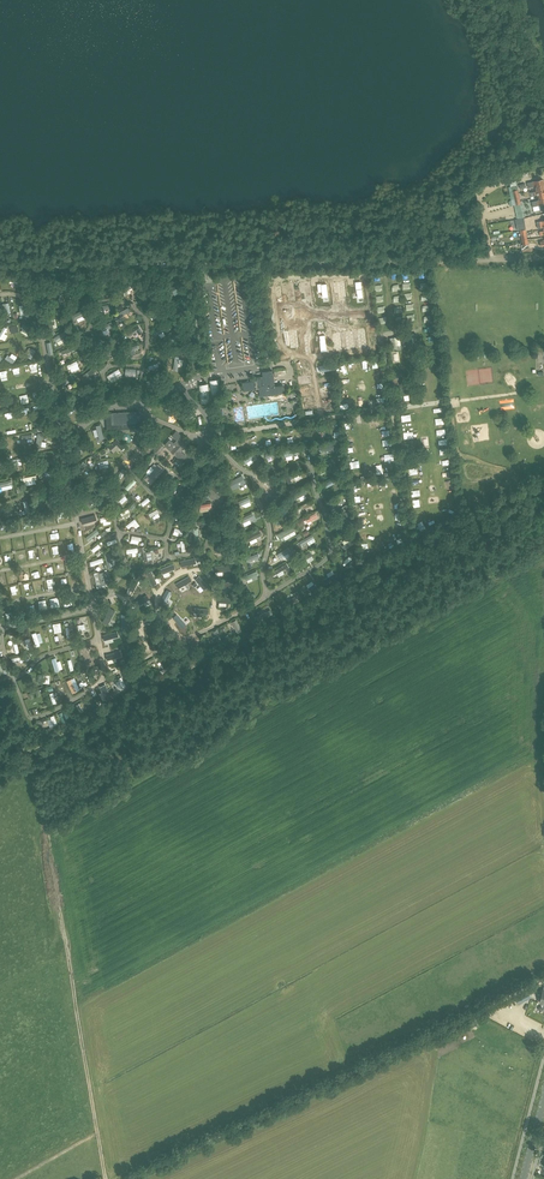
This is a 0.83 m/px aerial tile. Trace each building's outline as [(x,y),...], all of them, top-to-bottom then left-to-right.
[(543,188),(543,184),(543,179),(527,183),(528,187),(535,186),(536,189),(543,188)] [(517,185),(510,187),(511,191),(512,191),(513,196),(519,195),(517,185)] [(543,196),(543,188),(536,189),(536,191),(529,193),(530,196),(537,194),(538,197),(543,196)] [(538,197),(539,200),(532,202),(533,206),(536,206),(543,204),(543,196),(538,197)] [(157,281),(143,289),(145,292),(147,291),(153,288),(159,284),(157,281)] [(184,281),(169,289),(171,292),(172,291),(178,288),(186,284),(184,281)] [(88,282),(73,291),(75,294),(76,294),(83,289),(90,286),(88,282)] [(113,282),(97,290),(99,293),(114,286),(113,282)] [(135,282),(121,290),(122,293),(123,293),(132,288),(137,285),(135,282)] [(62,283),(48,291),(49,294),(50,295),(54,292),(64,287),(62,283)] [(128,307),(116,314),(118,318),(120,317),(127,313),(130,311),(128,307)] [(157,308),(148,314),(150,317),(155,314),(159,312),(157,308)] [(180,309),(171,315),(173,317),(176,315),(181,312),(182,311),(180,309)] [(83,310),(71,316),(74,320),(77,319),(83,316),(85,315),(83,310)] [(111,322),(100,328),(102,332),(103,331),(108,329),(113,326),(111,322)] [(24,324),(21,328),(30,333),(32,329),(24,324)] [(163,325),(153,332),(156,336),(159,334),(163,332),(166,329),(163,325)] [(143,333),(140,329),(138,326),(127,334),(129,337),(137,332),(139,335),(143,333)] [(180,327),(168,334),(170,338),(182,331),(180,327)] [(65,331),(53,338),(56,343),(57,342),(63,338),(68,335),(65,331)] [(101,339),(89,343),(90,347),(102,344),(101,339)] [(73,346),(61,351),(62,355),(75,350),(73,346)] [(115,347),(107,353),(109,356),(117,350),(115,347)] [(31,349),(27,357),(31,359),(36,351),(31,349)] [(8,355),(5,359),(12,364),(15,360),(10,357),(8,355)] [(76,361),(67,365),(69,369),(70,369),(78,365),(76,361)] [(92,369),(80,377),(83,381),(94,372),(92,369)] [(118,369),(107,376),(110,380),(121,373),(118,369)] [(257,380),(242,382),(243,391),(258,389),(260,397),(285,393),(283,385),(275,386),(273,370),(262,372),(263,376),(257,377),(257,380)] [(71,375),(61,382),(64,385),(74,379),(71,375)] [(200,394),(199,394),(201,404),(212,402),(211,396),(222,394),(220,382),(210,384),(211,387),(209,387),(200,388),(200,394)] [(76,402),(66,412),(70,416),(80,405),(76,402)] [(140,423),(139,411),(111,413),(106,414),(107,424),(112,424),(130,423),(130,429),(140,428),(140,423)] [(180,414),(182,420),(193,418),(192,412),(180,414)] [(49,422),(38,424),(39,431),(50,429),(49,422)] [(101,425),(96,426),(97,430),(98,437),(99,440),(104,439),(101,425)] [(171,436),(176,440),(173,443),(170,439),(164,446),(171,451),(171,452),(175,456),(182,461),(186,457),(181,452),(184,448),(183,447),(187,442),(175,432),(171,436)] [(116,439),(107,447),(110,450),(116,445),(121,450),(124,447),(116,439)] [(78,440),(73,452),(77,454),(83,442),(78,440)] [(160,443),(154,450),(159,455),(165,448),(160,443)] [(333,444),(318,447),(319,452),(334,449),(333,444)] [(276,449),(265,454),(267,459),(278,454),(276,449)] [(296,449),(283,452),(285,457),(286,457),(292,456),(297,455),(296,449)] [(253,453),(243,460),(246,464),(246,463),(251,459),(255,456),(253,453)] [(331,458),(318,464),(320,468),(329,463),(333,470),(336,468),(331,458)] [(83,461),(75,471),(79,474),(87,464),(83,461)] [(151,484),(164,470),(158,464),(156,466),(154,464),(152,467),(154,469),(149,475),(147,474),(144,478),(151,484)] [(288,475),(285,477),(288,484),(292,482),(291,479),(294,478),(301,474),(299,471),(289,476),(288,475)] [(229,483),(232,490),(246,483),(242,476),(229,483)] [(337,477),(325,484),(327,488),(339,481),(337,477)] [(134,479),(125,488),(128,490),(136,482),(134,479)] [(187,488),(181,495),(186,498),(195,487),(186,480),(183,484),(187,488)] [(218,498),(222,493),(214,485),(206,493),(209,495),(209,496),(217,503),(220,500),(218,498)] [(136,488),(133,491),(138,497),(141,495),(136,488)] [(305,489),(293,495),(296,499),(299,497),(304,495),(307,493),(305,489)] [(124,492),(117,499),(119,501),(126,494),(124,492)] [(92,493),(82,499),(85,502),(93,497),(94,496),(92,493)] [(148,497),(141,503),(143,506),(150,500),(148,497)] [(249,497),(239,502),(240,506),(244,504),(250,502),(250,501),(249,497)] [(340,497),(328,503),(330,507),(342,501),(340,497)] [(312,501),(301,508),(303,511),(304,511),(309,508),(315,505),(312,501)] [(286,504),(272,511),(274,516),(280,513),(286,510),(288,509),(286,504)] [(350,510),(336,518),(338,521),(352,513),(350,510)] [(252,513),(241,518),(243,523),(249,520),(254,517),(252,513)] [(315,513),(305,518),(307,522),(318,517),(315,513)] [(94,515),(86,520),(88,523),(91,522),(92,521),(96,518),(94,515)] [(135,519),(126,526),(129,529),(133,525),(137,522),(135,519)] [(227,523),(216,526),(218,531),(222,530),(225,538),(231,535),(227,523)] [(292,526),(277,534),(280,539),(289,534),(294,531),(295,531),(292,526)] [(97,529),(86,537),(89,540),(99,532),(97,529)] [(259,530),(246,537),(248,542),(250,541),(256,538),(262,535),(259,530)] [(118,538),(115,534),(112,536),(110,533),(107,535),(112,542),(118,538)] [(303,547),(301,545),(307,542),(313,538),(314,538),(312,534),(294,545),(296,547),(298,550),(303,547)] [(345,544),(341,546),(343,550),(355,543),(353,539),(350,541),(345,544)] [(98,544),(92,549),(94,552),(101,547),(98,544)] [(288,548),(277,554),(280,559),(282,557),(288,553),(291,552),(288,548)] [(310,552),(298,559),(301,563),(306,559),(312,556),(310,552)] [(110,553),(105,555),(109,568),(113,567),(111,559),(110,553)] [(258,553),(246,558),(247,562),(260,557),(258,553)] [(195,557),(180,561),(182,566),(196,563),(195,557)] [(102,558),(90,562),(91,566),(99,564),(101,563),(104,562),(102,558)] [(357,565),(352,559),(344,565),(342,567),(344,570),(349,566),(351,564),(354,568),(357,565)] [(277,574),(282,570),(285,568),(287,572),(290,570),(286,563),(271,573),(273,576),(277,574)] [(174,564),(161,569),(163,574),(169,571),(176,569),(174,564)] [(328,569),(332,573),(337,568),(334,564),(328,569)] [(204,566),(195,570),(196,573),(201,572),(202,574),(207,573),(204,566)] [(101,584),(111,582),(109,571),(99,573),(101,584)] [(152,571),(147,573),(152,586),(157,583),(155,579),(152,571)] [(257,571),(244,576),(246,581),(259,575),(257,571)] [(181,573),(173,576),(174,581),(183,579),(181,573)] [(328,577),(322,580),(325,584),(337,577),(334,573),(328,577)] [(135,576),(128,589),(134,592),(138,583),(140,579),(135,576)] [(189,576),(176,584),(178,588),(191,581),(189,576)] [(199,576),(195,579),(204,590),(208,586),(199,576)] [(234,581),(220,584),(220,589),(235,587),(234,581)] [(312,593),(318,589),(316,587),(317,587),(314,584),(308,588),(303,591),(306,594),(310,591),(312,593)] [(167,589),(161,601),(165,604),(172,592),(167,589)] [(288,601),(290,606),(301,600),(297,592),(293,594),(295,597),(288,601)] [(147,594),(136,601),(138,605),(149,598),(147,594)] [(110,608),(102,622),(107,625),(115,610),(110,608)] [(271,609),(256,617),(259,622),(273,614),(271,609)] [(177,614),(173,617),(183,628),(186,624),(177,614)] [(236,620),(232,622),(237,633),(241,631),(236,620)] [(153,625),(147,626),(151,639),(156,638),(153,625)] [(165,628),(161,629),(165,640),(169,639),(165,628)] [(218,630),(213,631),(218,643),(222,641),(218,630)] [(117,631),(103,635),(105,640),(118,636),(117,631)] [(36,632),(32,634),(36,646),(40,645),(40,643),(37,634),(36,632)] [(138,643),(127,653),(131,657),(141,647),(138,643)] [(120,651),(106,655),(107,660),(121,656),(120,651)] [(56,658),(51,659),(55,672),(60,671),(60,670),(57,662),(56,658)] [(44,678),(55,678),(55,670),(44,669),(44,678)] [(121,677),(118,679),(119,681),(122,687),(123,688),(126,687),(121,677)] [(71,679),(67,681),(73,694),(77,692),(77,691),(71,679)] [(105,684),(101,687),(107,699),(112,697),(105,684)] [(63,712),(59,714),(63,724),(67,722),(66,719),(63,713),(63,712)] [(518,1004),(531,997),(528,991),(515,998),(518,1004)]
